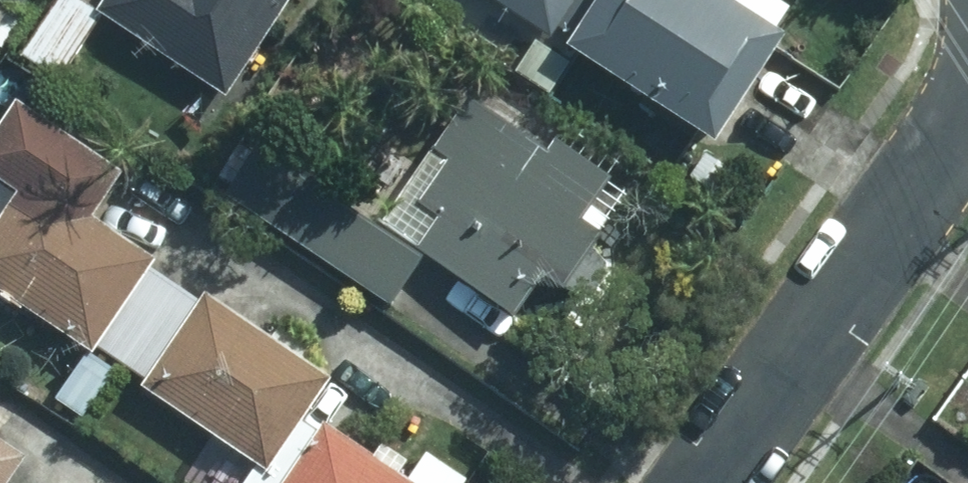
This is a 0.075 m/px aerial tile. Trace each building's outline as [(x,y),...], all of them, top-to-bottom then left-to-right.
[(12,55),(49,80),(90,18),(63,0),(50,0),(12,55)] [(275,0),(95,0),(89,9),(215,92),(275,0)] [(552,28),(570,0),(486,0),(539,34),(546,24),(552,28)] [(552,28),(561,33),(554,45),(697,138),(763,35),(756,31),(770,10),(754,0),(722,0),(718,6),(708,0),(570,0),(552,28)] [(528,41),(508,69),(542,92),(562,64),(528,41)] [(525,83),(505,69),(490,92),(510,105),(525,83)] [(459,101),(374,225),(505,315),(532,275),(552,287),(586,236),(566,222),(595,179),(544,144),(536,154),(459,101)] [(109,181),(6,112),(0,121),(0,188),(9,194),(0,206),(0,292),(84,349),(86,345),(111,362),(164,284),(139,267),(145,259),(84,217),(109,181)] [(246,148),(215,195),(380,303),(411,258),(246,148)] [(191,303),(164,284),(111,362),(138,379),(133,386),(254,465),(286,417),(313,378),(194,298),(191,303)] [(286,417),(254,465),(243,482),(453,482),(455,479),(418,455),(399,482),(312,426),(309,431),(286,417)] [(0,451),(0,477),(12,459),(0,451)]
